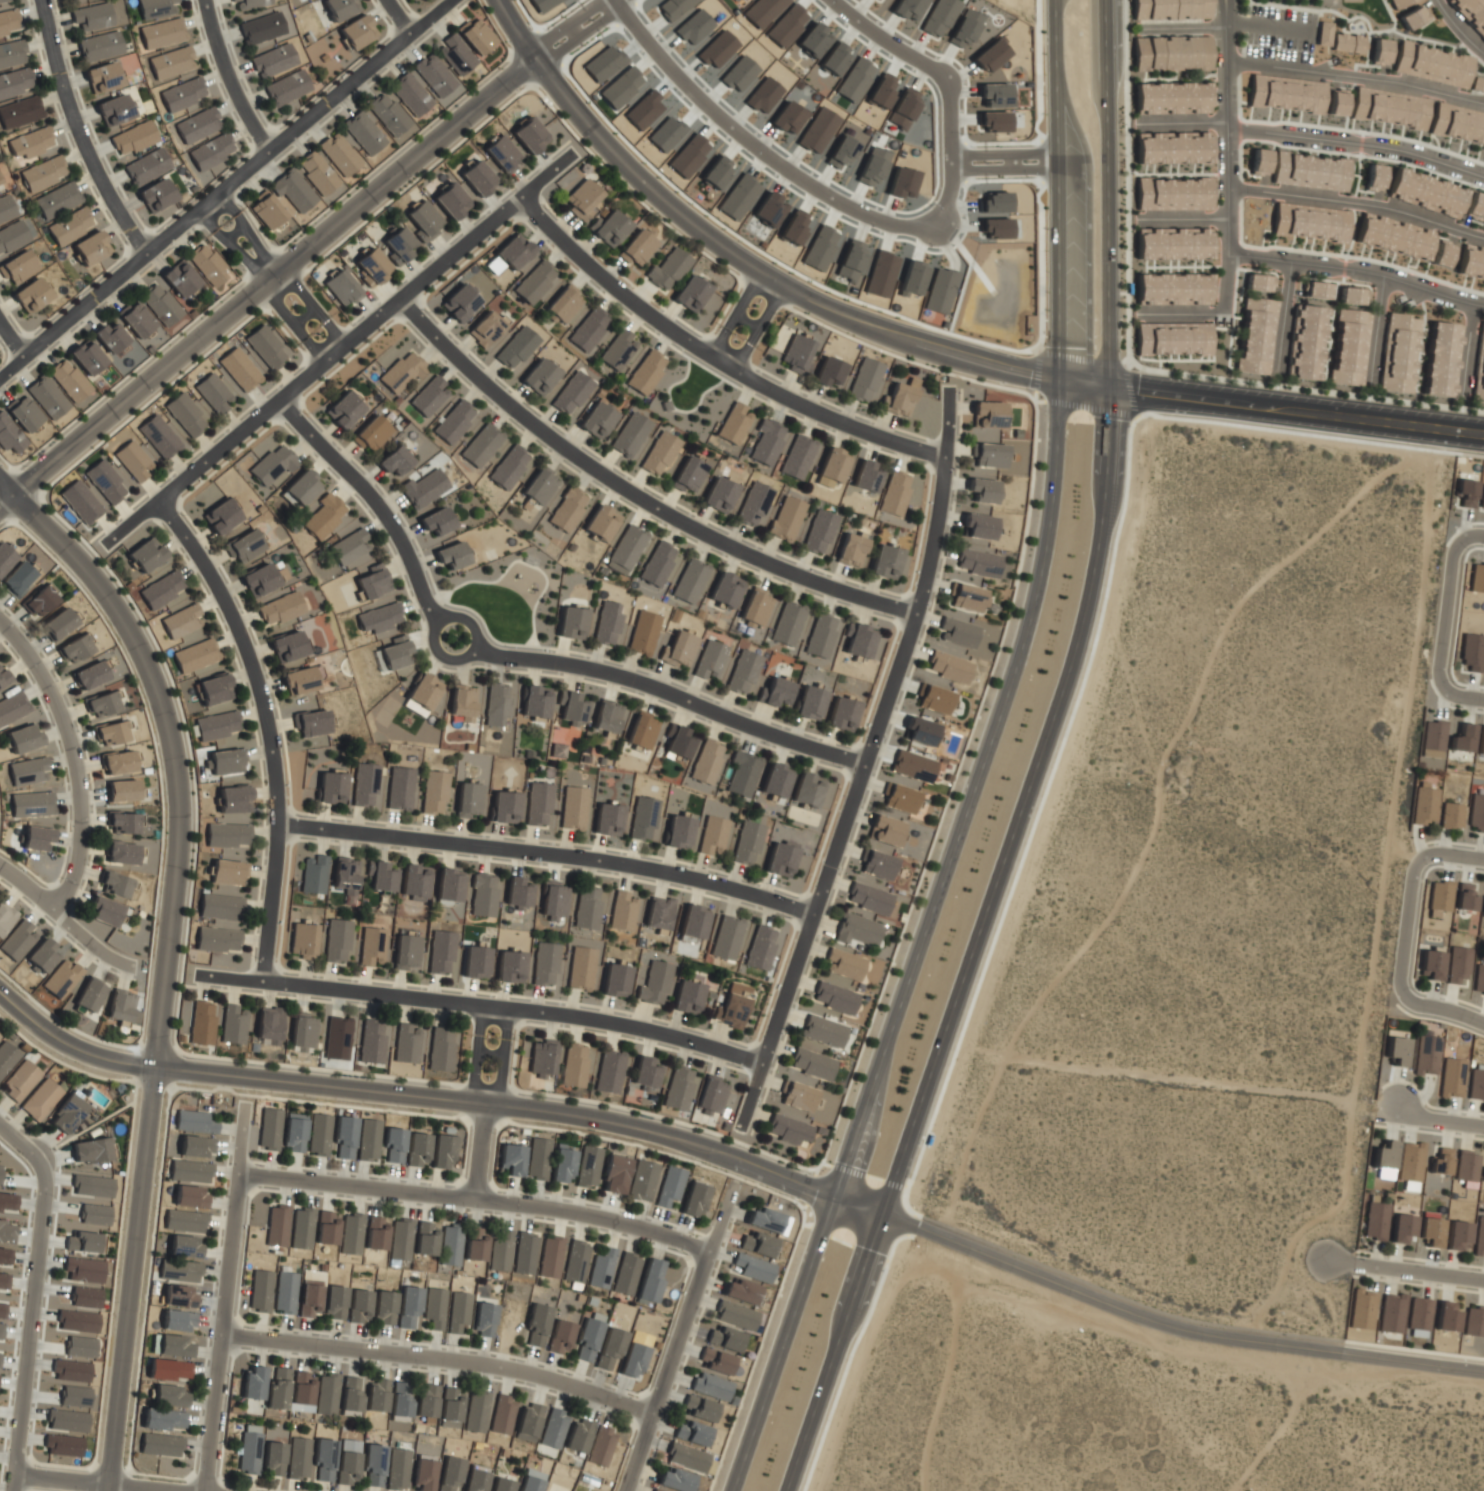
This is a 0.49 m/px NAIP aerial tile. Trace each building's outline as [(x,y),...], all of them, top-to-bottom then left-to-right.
[(176,0),(138,0),(140,19),(178,13),(176,0)] [(232,9),(274,3),(274,0),(231,0),(232,9)] [(355,0),(322,0),(332,23),(360,10),(355,0)] [(758,30),(789,0),(755,0),(742,13),(758,30)] [(925,0),(898,0),(891,11),(912,22),(925,0)] [(959,0),(934,0),(921,31),(943,39),(959,0)] [(1209,0),(1132,0),(1132,18),(1209,18),(1209,0)] [(1417,0),(1386,0),(1391,11),(1417,0)] [(1483,42),(1483,0),(1449,0),(1447,2),(1483,42)] [(112,25),(108,2),(69,8),(71,23),(79,21),(81,30),(112,25)] [(781,48),(809,17),(793,2),(765,34),(781,48)] [(1407,31),(1427,18),(1419,5),(1398,17),(1407,31)] [(964,50),(983,16),(965,7),(947,41),(964,50)] [(20,32),(15,9),(0,12),(0,36),(20,32)] [(284,34),(278,11),(238,22),(245,46),(284,34)] [(376,34),(362,14),(336,32),(350,52),(376,34)] [(457,32),(478,56),(496,41),(476,16),(457,32)] [(179,18),(138,26),(144,50),(184,41),(179,18)] [(1328,46),(1331,22),(1318,20),(1316,44),(1328,46)] [(812,58),(831,37),(814,22),(795,43),(812,58)] [(76,39),(80,62),(122,54),(117,30),(76,39)] [(1332,50),(1362,54),(1365,35),(1334,31),(1332,50)] [(475,63),(453,33),(434,47),(456,77),(475,63)] [(1133,70),(1210,69),(1210,35),(1133,35),(1133,70)] [(1387,65),(1390,39),(1374,37),(1371,63),(1387,65)] [(985,74),(1009,53),(996,38),(972,58),(985,74)] [(27,62),(22,39),(0,44),(0,68),(27,62)] [(835,76),(852,53),(835,41),(819,65),(835,76)] [(1399,41),(1392,72),(1466,87),(1473,56),(1399,41)] [(249,59),(258,80),(296,62),(286,42),(249,59)] [(147,58),(154,81),(194,69),(187,46),(147,58)] [(411,68),(388,87),(414,118),(434,102),(439,107),(461,90),(431,52),(411,68)] [(876,68),(858,55),(834,92),(853,104),(876,68)] [(83,69),(90,93),(121,84),(114,60),(83,69)] [(34,90),(29,68),(0,74),(0,97),(34,90)] [(262,88),(273,108),(310,88),(299,68),(262,88)] [(884,110),(894,92),(889,89),(895,79),(884,72),(867,99),(884,110)] [(1247,107),(1322,114),(1325,81),(1250,74),(1247,107)] [(1474,76),(1470,89),(1483,93),(1483,88),(1483,79),(1474,76)] [(206,98),(198,77),(158,92),(166,113),(206,98)] [(1208,113),(1208,81),(1134,81),(1134,113),(1208,113)] [(1009,83),(980,84),(980,98),(984,98),(984,107),(1010,106),(1009,83)] [(886,120),(903,129),(922,95),(905,86),(886,120)] [(1424,129),(1428,97),(1354,87),(1350,119),(1424,129)] [(1328,115),(1344,117),(1347,90),(1331,88),(1328,115)] [(106,131),(134,119),(122,92),(94,104),(106,131)] [(409,121),(380,93),(365,109),(393,137),(409,121)] [(43,117),(36,94),(0,105),(0,123),(2,130),(43,117)] [(790,134),(805,112),(786,99),(769,124),(779,131),(781,128),(790,134)] [(1435,103),(1428,134),(1483,146),(1483,114),(1435,103)] [(840,118),(821,105),(796,142),(816,155),(840,118)] [(173,124),(183,145),(221,127),(211,107),(173,124)] [(341,125),(367,157),(385,142),(359,110),(341,125)] [(1009,130),(1009,112),(980,112),(979,130),(1009,130)] [(530,156),(550,139),(529,116),(510,133),(530,156)] [(157,140),(148,120),(108,138),(117,158),(157,140)] [(14,161),(55,146),(47,125),(7,140),(14,161)] [(343,179),(361,164),(335,131),(317,146),(343,179)] [(1210,162),(1210,131),(1134,132),(1135,163),(1210,162)] [(235,152),(224,132),(187,153),(198,172),(235,152)] [(667,164),(683,179),(712,147),(695,132),(667,164)] [(483,148),(504,175),(522,161),(500,134),(483,148)] [(850,162),(860,144),(841,134),(825,163),(838,169),(843,159),(850,162)] [(856,180),(873,189),(890,153),(873,145),(856,180)] [(1249,173),(1254,147),(1270,150),(1266,174),(1258,173),(1258,175),(1249,173)] [(122,166),(132,188),(170,169),(159,148),(122,166)] [(339,183),(313,150),(295,163),(321,197),(339,183)] [(1275,150),(1271,181),(1345,191),(1349,159),(1336,157),(1335,159),(1328,158),(1327,159),(1323,158),(1323,157),(1316,156),(1315,157),(1306,156),(1306,155),(1298,154),(1298,156),(1294,155),(1294,154),(1286,153),(1286,151),(1275,150)] [(725,167),(729,161),(718,152),(698,178),(715,191),(731,172),(725,167)] [(18,171),(28,193),(68,175),(58,154),(18,171)] [(458,175),(479,198),(497,183),(476,159),(458,175)] [(584,172),(590,169),(590,163),(582,161),(579,169),(584,172)] [(1367,162),(1384,165),(1381,190),(1374,189),(1374,191),(1364,189),(1367,162)] [(918,173),(896,165),(887,192),(909,200),(918,173)] [(1395,167),(1385,196),(1456,219),(1465,189),(1457,186),(1456,188),(1448,185),(1448,184),(1434,179),(1434,181),(1425,178),(1425,176),(1412,172),(1411,173),(1401,170),(1401,169),(1395,167)] [(316,200),(290,168),(271,184),(297,216),(316,200)] [(716,208),(736,222),(761,186),(742,172),(716,208)] [(603,193),(585,176),(560,201),(577,219),(603,193)] [(136,195),(150,216),(176,197),(161,177),(136,195)] [(1136,210),(1212,210),(1212,177),(1136,177),(1136,210)] [(81,203),(71,181),(33,198),(43,220),(81,203)] [(452,222),(471,206),(450,182),(431,197),(452,222)] [(785,205),(777,201),(779,197),(767,190),(752,216),(772,227),(785,205)] [(1470,216),(1469,218),(1479,221),(1483,205),(1483,195),(1472,191),(1464,214),(1470,216)] [(16,214),(7,193),(0,196),(0,221),(16,214)] [(269,232),(286,216),(265,193),(248,209),(269,232)] [(1349,210),(1275,203),(1272,233),(1346,241),(1349,210)] [(416,241),(438,238),(433,204),(411,208),(416,241)] [(612,248),(630,220),(607,205),(589,233),(612,248)] [(46,226),(57,246),(94,227),(83,206),(46,226)] [(806,228),(802,226),(807,214),(793,208),(779,239),(797,247),(806,228)] [(1433,231),(1419,228),(1419,226),(1362,213),(1355,243),(1427,259),(1433,231)] [(28,243),(21,221),(0,228),(0,252),(28,243)] [(634,269),(659,239),(641,224),(616,254),(634,269)] [(840,233),(820,224),(801,262),(822,272),(840,233)] [(1210,258),(1210,229),(1135,229),(1136,258),(1210,258)] [(110,252),(98,230),(70,245),(82,267),(110,252)] [(391,264),(414,259),(407,231),(384,236),(391,264)] [(492,256),(510,276),(534,253),(515,233),(492,256)] [(835,274),(853,282),(868,245),(850,238),(835,274)] [(185,258),(214,288),(230,271),(201,242),(185,258)] [(1437,242),(1430,263),(1445,268),(1452,246),(1437,242)] [(1483,279),(1483,247),(1463,243),(1457,274),(1483,279)] [(644,277),(664,294),(691,261),(672,244),(644,277)] [(351,264),(370,288),(391,272),(373,247),(351,264)] [(25,248),(0,264),(0,275),(8,287),(38,268),(25,248)] [(887,298),(899,256),(877,250),(865,292),(887,298)] [(160,275),(178,300),(199,284),(181,259),(160,275)] [(918,297),(928,265),(908,259),(899,291),(918,297)] [(558,276),(542,260),(512,291),(529,307),(558,276)] [(945,315),(957,274),(935,267),(923,309),(945,315)] [(322,281),(340,309),(360,295),(342,268),(322,281)] [(1137,273),(1137,303),(1210,303),(1209,272),(1202,272),(1202,274),(1192,274),(1192,272),(1177,272),(1177,274),(1168,274),(1168,273),(1153,273),(1153,274),(1143,274),(1143,273),(1137,273)] [(709,288),(688,273),(671,299),(692,313),(709,288)] [(1272,275),(1247,274),(1246,290),(1272,291),(1272,275)] [(11,294),(25,314),(51,296),(37,275),(11,294)] [(182,311),(153,282),(137,298),(166,327),(182,311)] [(1306,297),(1329,298),(1329,283),(1307,282),(1306,297)] [(457,324),(479,302),(460,283),(438,306),(457,324)] [(560,326),(585,302),(568,285),(544,309),(560,326)] [(1366,304),(1367,289),(1341,287),(1340,303),(1366,304)] [(1237,371),(1268,374),(1276,300),(1245,297),(1237,371)] [(137,341),(156,327),(136,301),(117,315),(137,341)] [(1325,308),(1295,305),(1289,366),(1292,366),(1291,378),(1318,380),(1325,308)] [(584,355),(612,321),(593,306),(566,340),(584,355)] [(1361,386),(1369,312),(1339,308),(1331,383),(1361,386)] [(506,327),(489,310),(466,334),(483,351),(506,327)] [(1380,390),(1410,393),(1418,317),(1387,314),(1380,390)] [(128,338),(110,316),(91,331),(109,354),(128,338)] [(1461,324),(1431,321),(1424,394),(1453,397),(1461,324)] [(1481,321),(1479,339),(1481,339),(1474,401),(1483,402),(1483,321),(1481,321)] [(1136,322),(1210,322),(1210,354),(1198,354),(1198,352),(1149,352),(1149,354),(1136,354),(1136,322)] [(271,372),(288,357),(261,325),(243,339),(271,372)] [(539,342),(523,326),(493,357),(509,372),(539,342)] [(641,346),(624,329),(598,355),(615,372),(641,346)] [(777,363),(800,374),(816,342),(794,331),(777,363)] [(68,355),(86,378),(105,362),(86,340),(68,355)] [(217,360),(241,394),(260,380),(236,346),(217,360)] [(425,367),(407,349),(377,379),(395,397),(425,367)] [(645,396),(668,361),(649,349),(625,384),(645,396)] [(836,384),(846,363),(824,354),(812,381),(826,387),(829,381),(836,384)] [(887,365),(861,355),(845,396),(872,406),(887,365)] [(540,398),(558,373),(538,358),(520,383),(540,398)] [(46,375),(75,403),(90,388),(61,359),(46,375)] [(592,384),(575,371),(549,405),(567,418),(592,384)] [(192,387),(216,416),(234,402),(210,372),(192,387)] [(25,389),(50,421),(68,407),(43,375),(25,389)] [(424,420),(450,393),(434,376),(407,403),(424,420)] [(893,381),(890,392),(884,390),(878,408),(907,417),(918,379),(908,376),(905,385),(893,381)] [(322,412),(341,431),(365,407),(346,388),(322,412)] [(205,429),(185,392),(165,403),(184,440),(205,429)] [(26,434),(43,418),(22,396),(5,412),(26,434)] [(434,435),(453,446),(475,410),(456,399),(434,435)] [(671,409),(668,399),(661,401),(664,411),(671,409)] [(577,427),(599,441),(615,414),(593,401),(577,427)] [(755,412),(731,401),(716,436),(739,446),(755,412)] [(971,428),(1004,428),(1004,403),(971,403),(971,428)] [(1,410),(0,411),(0,446),(8,457),(26,444),(1,410)] [(608,448),(629,460),(651,424),(630,412),(608,448)] [(180,448),(155,413),(136,427),(161,462),(180,448)] [(350,438),(367,455),(392,430),(375,413),(350,438)] [(771,468),(786,429),(762,420),(747,458),(771,468)] [(477,471),(505,441),(487,424),(459,453),(477,471)] [(639,468),(658,479),(679,441),(660,430),(639,468)] [(780,472),(803,482),(819,444),(795,435),(780,472)] [(291,469),(285,464),(292,456),(274,439),(247,468),(272,491),(291,469)] [(135,484),(154,469),(130,440),(112,455),(135,484)] [(1006,444),(973,444),(973,468),(1006,468),(1006,444)] [(375,462),(390,481),(412,464),(398,445),(375,462)] [(530,459),(514,445),(487,478),(504,491),(530,459)] [(849,483),(849,451),(821,451),(821,483),(849,483)] [(707,468),(685,456),(670,484),(691,496),(707,468)] [(120,485),(127,481),(118,468),(112,471),(104,458),(85,469),(108,505),(126,494),(120,485)] [(874,493),(883,473),(871,469),(873,464),(861,459),(851,484),(874,493)] [(399,489),(412,511),(450,488),(436,466),(399,489)] [(559,482),(538,467),(521,493),(541,507),(559,482)] [(296,509),(320,485),(304,469),(280,493),(296,509)] [(912,476),(890,470),(878,510),(900,516),(912,476)] [(702,506),(729,514),(739,484),(712,475),(702,506)] [(57,494),(85,526),(103,510),(75,479),(57,494)] [(968,492),(974,492),(974,504),(996,504),(996,479),(968,479),(968,492)] [(1475,507),(1476,480),(1457,479),(1457,494),(1461,495),(1461,507),(1475,507)] [(736,521),(760,528),(771,489),(748,482),(736,521)] [(545,520),(565,534),(589,498),(569,484),(545,520)] [(317,508),(301,524),(317,541),(347,511),(327,491),(313,505),(317,508)] [(806,506),(783,495),(766,533),(790,543),(806,506)] [(215,534),(240,516),(224,496),(200,514),(215,534)] [(581,529),(603,543),(620,516),(597,502),(581,529)] [(454,525),(443,505),(418,519),(428,538),(454,525)] [(837,516),(815,509),(801,549),(823,557),(837,516)] [(995,517),(964,512),(961,536),(991,541),(995,517)] [(605,565),(627,576),(648,533),(625,523),(605,565)] [(327,547),(340,568),(373,548),(360,527),(327,547)] [(264,549),(252,529),(223,546),(235,566),(264,549)] [(858,568),(868,539),(846,532),(836,561),(858,568)] [(123,555),(130,565),(123,570),(131,581),(166,555),(151,535),(123,555)] [(434,549),(438,563),(446,561),(449,569),(469,563),(462,540),(434,549)] [(637,577),(657,588),(677,551),(657,540),(637,577)] [(16,556),(0,541),(0,573),(16,556)] [(909,552),(877,543),(869,573),(901,582),(909,552)] [(995,580),(1000,557),(959,547),(953,569),(995,580)] [(38,572),(23,557),(0,580),(0,586),(12,598),(38,572)] [(671,594),(695,605),(711,569),(688,558),(671,594)] [(239,577),(252,599),(279,583),(266,561),(239,577)] [(391,586),(379,565),(353,579),(365,601),(391,586)] [(1483,593),(1483,568),(1473,567),(1470,591),(1483,593)] [(138,591),(150,610),(185,589),(173,570),(138,591)] [(707,599),(730,610),(743,582),(719,572),(707,599)] [(59,597),(46,582),(20,605),(33,620),(59,597)] [(980,614),(985,590),(952,583),(947,607),(980,614)] [(736,618),(757,630),(775,602),(754,589),(736,618)] [(265,629),(304,610),(295,590),(255,608),(265,629)] [(623,605),(601,600),(592,642),(614,647),(623,605)] [(793,647),(806,608),(783,600),(770,640),(793,647)] [(356,615),(363,635),(402,622),(395,601),(356,615)] [(159,618),(168,639),(203,624),(194,603),(159,618)] [(38,625),(50,642),(79,621),(67,605),(38,625)] [(581,641),(586,610),(561,606),(556,637),(581,641)] [(661,615),(637,609),(627,651),(650,657),(661,615)] [(837,619),(815,613),(805,652),(827,658),(837,619)] [(938,639),(973,648),(979,627),(943,617),(938,639)] [(878,662),(886,634),(852,625),(844,652),(878,662)] [(685,671),(699,637),(673,626),(658,659),(685,671)] [(307,653),(298,630),(268,641),(277,665),(307,653)] [(94,648),(84,632),(55,649),(65,666),(94,648)] [(1468,666),(1468,671),(1479,672),(1483,635),(1464,633),(1460,665),(1468,666)] [(218,660),(210,638),(171,651),(179,674),(218,660)] [(732,648),(706,638),(691,674),(718,684),(732,648)] [(378,648),(386,671),(405,664),(402,655),(410,652),(405,639),(378,648)] [(762,657),(740,648),(724,688),(746,696),(762,657)] [(965,684),(973,661),(932,649),(924,671),(965,684)] [(109,680),(105,661),(71,669),(76,689),(109,680)] [(11,680),(0,663),(0,687),(11,680)] [(321,688),(315,666),(280,675),(286,697),(321,688)] [(428,711),(442,684),(419,672),(405,699),(428,711)] [(201,707),(232,697),(225,673),(193,682),(201,707)] [(779,702),(786,705),(795,685),(771,674),(759,701),(776,708),(779,702)] [(916,705),(945,716),(953,693),(924,682),(916,705)] [(484,725),(505,727),(509,685),(487,683),(484,725)] [(793,715),(817,723),(827,692),(803,684),(793,715)] [(521,717),(548,719),(550,688),(523,686),(521,717)] [(459,722),(474,722),(474,688),(451,688),(451,716),(459,716),(459,722)] [(89,719),(120,708),(114,689),(83,700),(89,719)] [(577,699),(578,695),(567,691),(558,717),(580,725),(588,703),(577,699)] [(29,713),(20,692),(0,700),(0,725),(29,713)] [(851,733),(860,703),(834,696),(825,725),(851,733)] [(628,707),(599,700),(592,729),(620,737),(628,707)] [(235,710),(193,719),(198,742),(240,733),(235,710)] [(658,717),(636,710),(626,744),(648,750),(658,717)] [(328,711),(294,713),(295,736),(329,734),(328,711)] [(901,736),(930,748),(939,725),(910,714),(901,736)] [(97,746),(131,739),(127,719),(93,726),(97,746)] [(1444,722),(1424,722),(1422,750),(1442,750),(1444,722)] [(1460,733),(1451,732),(1449,750),(1470,752),(1473,724),(1460,723),(1460,733)] [(3,730),(8,753),(41,747),(37,724),(3,730)] [(663,751),(686,759),(692,741),(687,739),(689,731),(672,725),(663,751)] [(724,747),(704,738),(688,776),(708,785),(724,747)] [(138,770),(136,749),(100,754),(103,775),(138,770)] [(207,752),(209,777),(244,773),(242,749),(207,752)] [(889,772),(930,783),(936,760),(895,749),(889,772)] [(762,759),(737,751),(723,791),(748,799),(762,759)] [(48,780),(45,757),(7,762),(10,785),(48,780)] [(373,808),(378,765),(356,762),(351,805),(373,808)] [(792,770),(769,763),(760,792),(783,799),(792,770)] [(390,766),(386,808),(409,811),(413,769),(390,766)] [(320,769),(316,802),(341,805),(345,772),(320,769)] [(448,772),(425,770),(420,813),(444,815),(448,772)] [(790,801),(826,812),(834,783),(799,772),(790,801)] [(105,780),(105,802),(139,802),(139,780),(105,780)] [(547,827),(552,784),(529,781),(524,824),(547,827)] [(920,792),(887,782),(880,805),(913,815),(920,792)] [(1412,823),(1433,826),(1438,784),(1416,782),(1412,823)] [(479,819),(481,784),(457,783),(456,818),(479,819)] [(559,828),(582,830),(586,788),(563,786),(559,828)] [(248,788),(217,788),(217,813),(248,813),(248,788)] [(10,792),(10,816),(52,816),(52,792),(10,792)] [(516,823),(517,793),(492,792),(491,822),(516,823)] [(1483,833),(1483,795),(1470,795),(1469,833),(1483,833)] [(651,841),(657,799),(634,796),(629,838),(651,841)] [(618,836),(621,804),(596,802),(593,833),(618,836)] [(1440,827),(1460,830),(1463,804),(1442,802),(1440,827)] [(139,813),(107,813),(107,833),(139,833),(139,813)] [(664,845),(685,849),(692,817),(670,813),(664,845)] [(896,848),(905,824),(874,813),(866,837),(896,848)] [(697,852),(720,857),(728,820),(705,814),(697,852)] [(730,861),(752,867),(764,826),(741,819),(730,861)] [(53,830),(24,824),(20,847),(41,851),(43,840),(51,842),(53,830)] [(206,846),(248,846),(248,824),(206,824),(206,846)] [(764,872),(789,878),(797,845),(772,839),(764,872)] [(136,864),(136,843),(105,843),(105,864),(136,864)] [(897,858),(864,849),(857,872),(891,881),(897,858)] [(300,892),(322,895),(327,857),(304,854),(300,892)] [(333,893),(356,893),(356,860),(333,860),(333,893)] [(245,884),(245,861),(210,861),(210,884),(245,884)] [(385,869),(386,864),(373,861),(368,889),(391,893),(395,870),(385,869)] [(428,866),(402,866),(402,899),(428,899),(428,866)] [(460,870),(437,870),(437,905),(460,905),(460,870)] [(132,881),(104,871),(97,890),(125,901),(132,881)] [(495,874),(471,874),(471,917),(495,917),(495,874)] [(529,886),(520,885),(521,877),(507,876),(506,905),(528,906),(529,886)] [(1439,918),(1440,911),(1449,912),(1452,882),(1431,880),(1428,917),(1439,918)] [(539,916),(562,920),(567,884),(544,881),(539,916)] [(892,894),(851,882),(844,904),(885,917),(892,894)] [(1472,894),(1473,883),(1458,882),(1457,910),(1476,911),(1477,894),(1472,894)] [(600,888),(578,885),(572,926),(594,929),(600,888)] [(637,894),(615,890),(608,927),(630,931),(637,894)] [(242,897),(201,893),(198,917),(240,921),(242,897)] [(84,915),(113,929),(123,908),(94,894),(84,915)] [(674,899),(650,895),(644,930),(669,934),(674,899)] [(0,903),(0,936),(16,915),(0,903)] [(677,937),(700,943),(709,909),(686,903),(677,937)] [(710,955),(734,961),(744,919),(720,913),(710,955)] [(875,950),(882,925),(841,913),(834,937),(875,950)] [(346,964),(351,920),(328,918),(323,961),(346,964)] [(21,920),(0,944),(0,953),(14,965),(39,936),(21,920)] [(313,959),(315,922),(292,920),(290,957),(313,959)] [(744,964),(765,969),(775,928),(754,923),(744,964)] [(359,965),(381,967),(385,929),(362,927),(359,965)] [(239,930),(197,928),(195,951),(238,953),(239,930)] [(427,973),(449,976),(455,933),(432,930),(427,973)] [(416,971),(418,935),(395,934),(394,970),(416,971)] [(58,959),(50,951),(53,948),(45,938),(22,959),(38,977),(58,959)] [(531,984),(554,987),(559,944),(536,941),(531,984)] [(1446,983),(1467,985),(1472,948),(1451,945),(1446,983)] [(595,949),(572,946),(566,987),(589,991),(595,949)] [(462,978),(485,980),(488,949),(465,947),(462,978)] [(821,970),(858,982),(865,960),(828,948),(821,970)] [(496,982),(521,984),(524,953),(498,951),(496,982)] [(1421,979),(1440,979),(1440,952),(1422,952),(1421,979)] [(83,974),(65,958),(40,986),(57,1002),(83,974)] [(637,1000),(661,1007),(672,966),(648,959),(637,1000)] [(600,994),(622,998),(629,966),(606,962),(600,994)] [(1476,964),(1474,993),(1483,994),(1483,965),(1476,964)] [(105,987),(88,977),(72,1005),(89,1015),(105,987)] [(809,1003),(852,1016),(859,994),(816,980),(809,1003)] [(701,985),(676,982),(673,1012),(698,1015),(701,985)] [(142,996),(112,989),(104,1018),(134,1025),(142,996)] [(749,1001),(724,992),(713,1021),(738,1031),(749,1001)] [(214,1003),(191,1002),(189,1045),(212,1046),(214,1003)] [(220,1043),(245,1046),(249,1008),(224,1005),(220,1043)] [(279,1008),(256,1009),(257,1043),(280,1043),(279,1008)] [(840,1050),(847,1027),(806,1014),(799,1036),(840,1050)] [(317,1019),(293,1016),(289,1050),(313,1053),(317,1019)] [(346,1062),(351,1020),(328,1017),(323,1059),(346,1062)] [(383,1022),(361,1021),(359,1064),(381,1065),(383,1022)] [(393,1062),(416,1064),(420,1026),(397,1024),(393,1062)] [(454,1030),(432,1027),(427,1068),(449,1071),(454,1030)] [(1440,1038),(1418,1035),(1413,1074),(1435,1076),(1440,1038)] [(1404,1067),(1408,1039),(1388,1036),(1386,1057),(1394,1058),(1393,1066),(1404,1067)] [(556,1042),(532,1040),(529,1075),(553,1077),(556,1042)] [(4,1041),(0,1045),(0,1078),(20,1057),(4,1041)] [(566,1044),(559,1084),(582,1088),(589,1047),(566,1044)] [(836,1059),(794,1047),(788,1069),(830,1080),(836,1059)] [(618,1094),(624,1053),(601,1050),(595,1091),(618,1094)] [(661,1063),(639,1056),(630,1083),(653,1090),(661,1063)] [(1461,1099),(1465,1061),(1444,1058),(1439,1096),(1461,1099)] [(25,1060),(0,1087),(0,1089),(16,1104),(42,1076),(25,1060)] [(661,1105),(686,1114),(699,1074),(674,1065),(661,1105)] [(1472,1067),(1467,1097),(1483,1101),(1483,1069),(1472,1067)] [(728,1084),(706,1076),(694,1110),(717,1117),(728,1084)] [(35,1124),(62,1093),(45,1078),(19,1109),(35,1124)] [(809,1113),(817,1091),(787,1080),(778,1102),(809,1113)] [(66,1136),(87,1104),(69,1093),(48,1125),(66,1136)] [(257,1149),(277,1151),(282,1110),(261,1108),(257,1149)] [(207,1121),(208,1112),(176,1109),(174,1130),(215,1133),(216,1121),(207,1121)] [(813,1125),(771,1112),(765,1135),(806,1147),(813,1125)] [(326,1157),(332,1116),(312,1114),(306,1154),(326,1157)] [(331,1157),(350,1159),(356,1118),(337,1115),(331,1157)] [(306,1119),(287,1116),(282,1151),(301,1154),(306,1119)] [(376,1161),(380,1121),(361,1118),(357,1159),(376,1161)] [(401,1164),(405,1130),(385,1128),(381,1162),(401,1164)] [(407,1166),(427,1167),(428,1135),(408,1134),(407,1166)] [(451,1170),(454,1136),(434,1134),(431,1168),(451,1170)] [(179,1156),(212,1157),(213,1138),(180,1136),(179,1156)] [(550,1141),(530,1138),(525,1179),(545,1181),(550,1141)] [(73,1165),(111,1160),(109,1139),(70,1143),(73,1165)] [(1371,1166),(1390,1171),(1396,1143),(1385,1140),(1383,1149),(1376,1148),(1371,1166)] [(520,1175),(523,1146),(501,1144),(498,1173),(520,1175)] [(1398,1180),(1420,1182),(1424,1146),(1402,1144),(1398,1180)] [(593,1190),(600,1150),(582,1146),(574,1186),(593,1190)] [(556,1148),(549,1181),(568,1185),(575,1152),(556,1148)] [(1451,1149),(1433,1148),(1431,1173),(1449,1175),(1451,1149)] [(1455,1181),(1476,1183),(1478,1153),(1458,1151),(1455,1181)] [(600,1191),(622,1195),(629,1159),(607,1155),(600,1191)] [(211,1162),(170,1160),(169,1180),(210,1182),(211,1162)] [(658,1166),(636,1161),(627,1198),(649,1203),(658,1166)] [(667,1209),(670,1200),(676,1202),(685,1172),(666,1166),(655,1205),(667,1209)] [(114,1177),(74,1175),(73,1195),(113,1197),(114,1177)] [(708,1187),(690,1181),(679,1213),(698,1219),(708,1187)] [(173,1205),(206,1207),(207,1187),(174,1186),(173,1205)] [(0,1193),(0,1212),(15,1214),(17,1195),(0,1193)] [(1381,1242),(1390,1206),(1371,1201),(1362,1237),(1381,1242)] [(81,1224),(110,1225),(111,1205),(82,1204),(81,1224)] [(264,1244),(283,1247),(288,1207),(270,1204),(264,1244)] [(745,1222),(777,1235),(784,1216),(752,1204),(745,1222)] [(290,1248),(309,1250),(313,1209),(293,1207),(290,1248)] [(162,1228),(203,1234),(206,1214),(165,1208),(162,1228)] [(316,1245),(335,1245),(335,1212),(316,1212),(316,1245)] [(362,1215),(343,1213),(340,1254),(359,1255),(362,1215)] [(1412,1215),(1392,1216),(1393,1243),(1402,1243),(1402,1237),(1412,1236),(1412,1215)] [(1483,1256),(1483,1216),(1478,1215),(1473,1254),(1483,1256)] [(386,1218),(367,1217),(365,1249),(384,1250),(386,1218)] [(1443,1221),(1423,1217),(1419,1237),(1428,1239),(1427,1247),(1437,1249),(1443,1221)] [(11,1245),(14,1222),(0,1220),(0,1244),(11,1245)] [(390,1260),(409,1261),(410,1220),(391,1220),(390,1260)] [(1445,1248),(1462,1252),(1469,1225),(1452,1220),(1445,1248)] [(435,1255),(436,1222),(417,1221),(415,1254),(435,1255)] [(459,1265),(459,1225),(440,1225),(440,1265),(459,1265)] [(485,1228),(467,1227),(466,1261),(484,1261),(485,1228)] [(491,1239),(488,1270),(507,1271),(511,1231),(499,1229),(498,1240),(491,1239)] [(738,1249),(772,1258),(778,1239),(744,1229),(738,1249)] [(67,1235),(74,1236),(75,1230),(100,1233),(98,1252),(65,1249),(67,1235)] [(536,1234),(517,1232),(513,1273),(532,1275),(536,1234)] [(563,1238),(544,1235),(538,1275),(557,1278),(563,1238)] [(168,1257),(201,1258),(202,1238),(169,1236),(168,1257)] [(589,1244),(571,1240),(562,1279),(581,1283),(589,1244)] [(594,1255),(587,1285),(605,1289),(615,1249),(604,1247),(601,1257),(594,1255)] [(10,1264),(0,1263),(0,1248),(12,1249),(10,1264)] [(640,1257),(621,1252),(612,1292),(631,1296),(640,1257)] [(738,1274),(768,1285),(775,1265),(735,1252),(731,1264),(740,1267),(738,1274)] [(664,1263),(646,1258),(636,1300),(654,1304),(664,1263)] [(65,1279),(100,1283),(102,1262),(67,1259),(65,1279)] [(157,1279),(199,1283),(201,1263),(159,1259),(157,1279)] [(248,1312),(268,1313),(271,1271),(252,1270),(248,1312)] [(273,1313),(292,1315),(297,1273),(277,1270),(273,1313)] [(7,1289),(0,1288),(0,1273),(9,1274),(7,1289)] [(723,1298),(756,1303),(759,1283),(726,1278),(723,1298)] [(297,1316),(317,1318),(320,1285),(301,1283),(297,1316)] [(72,1285),(102,1288),(100,1307),(72,1304),(72,1300),(71,1300),(72,1285)] [(196,1286),(163,1285),(162,1305),(195,1307),(196,1286)] [(345,1287),(326,1285),(323,1319),(343,1320),(345,1287)] [(396,1327),(415,1329),(420,1288),(402,1286),(396,1327)] [(347,1321),(366,1324),(370,1291),(351,1289),(347,1321)] [(444,1290),(425,1289),(423,1320),(431,1320),(431,1330),(441,1331),(444,1290)] [(1376,1291),(1354,1289),(1350,1327),(1373,1329),(1376,1291)] [(392,1325),(395,1293),(375,1291),(372,1323),(392,1325)] [(465,1335),(470,1294),(451,1292),(446,1333),(465,1335)] [(1380,1332),(1403,1333),(1405,1294),(1382,1293),(1380,1332)] [(1407,1331),(1428,1335),(1433,1299),(1412,1296),(1407,1331)] [(759,1312),(719,1299),(712,1319),(752,1332),(759,1312)] [(1459,1311),(1452,1310),(1453,1302),(1439,1301),(1437,1330),(1457,1331),(1459,1311)] [(495,1305),(476,1303),(472,1336),(492,1338),(495,1305)] [(523,1345),(543,1349),(551,1307),(531,1303),(523,1345)] [(1483,1337),(1483,1307),(1467,1306),(1464,1335),(1483,1337)] [(59,1309),(99,1314),(97,1332),(59,1328),(60,1322),(57,1322),(59,1309)] [(195,1311),(162,1310),(161,1331),(194,1332),(195,1311)] [(603,1322),(584,1317),(571,1358),(590,1364),(603,1322)] [(564,1357),(574,1326),(556,1319),(545,1350),(564,1357)] [(705,1343),(739,1353),(745,1334),(711,1323),(705,1343)] [(625,1333),(607,1327),(594,1367),(612,1373),(625,1333)] [(192,1337),(158,1334),(156,1355),(190,1358),(192,1337)] [(66,1339),(69,1340),(69,1336),(96,1338),(94,1357),(65,1355),(66,1348),(65,1348),(66,1339)] [(618,1375),(637,1380),(647,1348),(628,1342),(618,1375)] [(696,1366),(729,1376),(735,1357),(702,1346),(696,1366)] [(53,1358),(91,1363),(89,1382),(55,1378),(56,1372),(51,1371),(53,1358)] [(146,1378),(188,1382),(190,1363),(148,1359),(146,1378)] [(241,1399),(261,1401),(264,1368),(244,1366),(241,1399)] [(284,1411),(289,1370),(271,1368),(266,1409),(284,1411)] [(313,1373),(294,1371),(291,1404),(310,1405),(313,1373)] [(689,1390),(727,1401),(733,1382),(694,1371),(689,1390)] [(334,1416),(339,1374),(319,1372),(314,1414),(334,1416)] [(341,1377),(341,1414),(360,1414),(360,1377),(341,1377)] [(386,1413),(386,1379),(366,1379),(366,1413),(386,1413)] [(413,1384),(393,1382),(389,1418),(408,1421),(413,1384)] [(187,1390),(153,1384),(150,1404),(184,1409),(187,1390)] [(415,1418),(435,1419),(437,1385),(417,1384),(415,1418)] [(60,1389),(63,1389),(63,1385),(90,1388),(89,1407),(60,1404),(61,1396),(60,1396),(60,1389)] [(439,1427),(457,1429),(460,1389),(443,1388),(439,1427)] [(464,1431),(483,1433),(488,1392),(469,1390),(464,1431)] [(718,1405),(687,1394),(680,1412),(712,1423),(718,1405)] [(490,1433),(511,1435),(515,1397),(495,1395),(490,1433)] [(542,1407),(524,1402),(514,1438),(532,1443),(542,1407)] [(47,1408),(88,1413),(85,1433),(48,1428),(49,1421),(45,1421),(47,1408)] [(569,1415),(550,1408),(538,1444),(557,1451),(569,1415)] [(141,1430),(183,1431),(184,1412),(142,1410),(141,1430)] [(590,1422),(571,1420),(566,1451),(586,1454),(590,1422)] [(707,1446),(711,1427),(678,1420),(674,1439),(707,1446)] [(617,1431),(598,1425),(586,1461),(605,1467),(617,1431)] [(262,1429),(242,1426),(237,1473),(257,1475),(262,1429)] [(82,1437),(43,1433),(41,1453),(80,1456),(82,1437)] [(138,1454),(180,1458),(181,1438),(140,1434),(138,1454)] [(310,1439),(291,1437),(287,1478),(306,1480),(310,1439)] [(331,1483),(336,1441),(316,1439),(312,1481),(331,1483)] [(281,1477),(285,1444),(266,1442),(262,1475),(281,1477)] [(710,1454),(670,1442),(664,1461),(704,1474),(710,1454)] [(363,1487),(381,1488),(383,1446),(364,1445),(363,1487)] [(406,1490),(408,1450),(389,1449),(387,1490),(406,1490)] [(359,1485),(357,1453),(337,1454),(339,1486),(359,1485)] [(437,1459),(418,1455),(410,1490),(430,1490),(437,1459)] [(463,1460),(445,1456),(436,1490),(455,1490),(463,1460)] [(696,1478),(664,1464),(656,1484),(673,1490),(691,1490),(696,1478)] [(489,1472),(471,1467),(464,1490),(484,1490),(489,1472)] [(524,1476),(520,1490),(539,1490),(542,1482),(524,1476)] [(516,1483),(494,1478),(491,1490),(514,1490),(516,1483)]
